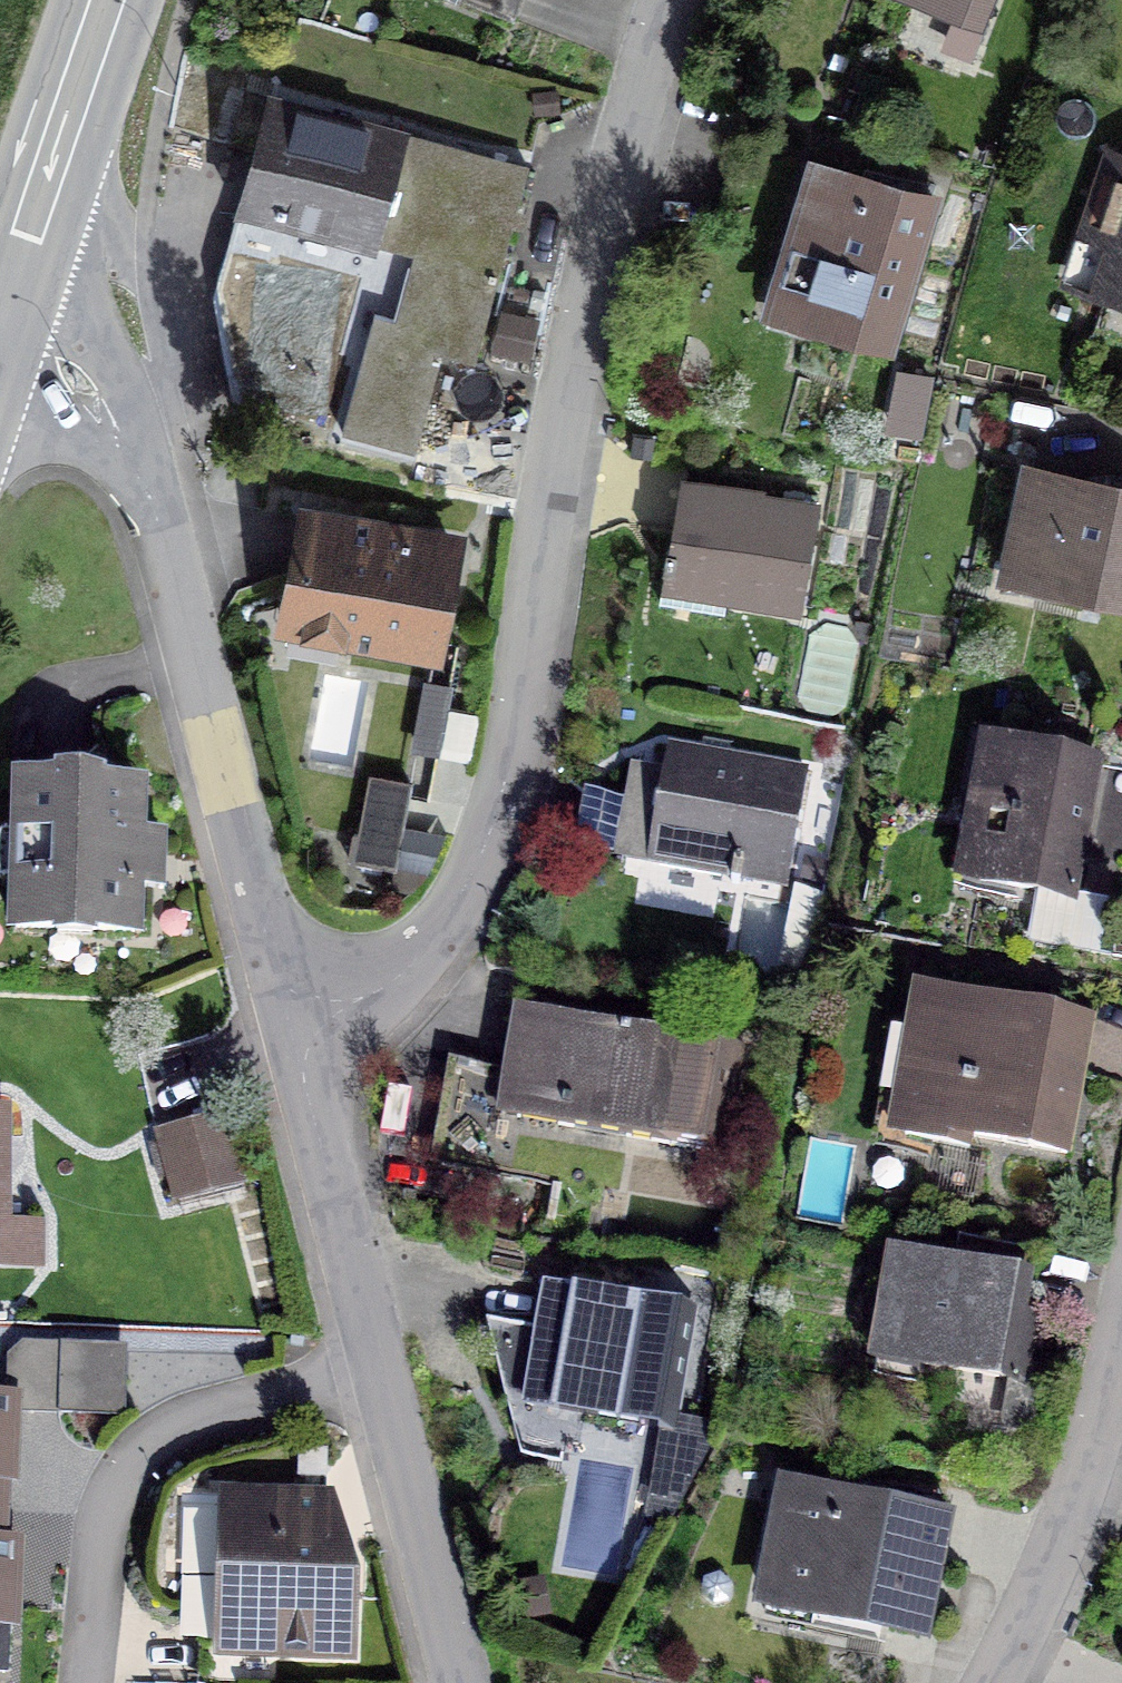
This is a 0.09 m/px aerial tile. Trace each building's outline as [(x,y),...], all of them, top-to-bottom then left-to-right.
[(961,16),(948,48),(969,56),(992,0),(920,0),(961,16)] [(528,168),(268,97),(237,211),(284,224),(286,217),(456,263),(438,331),(375,314),(343,432),(415,452),(440,363),(431,361),(434,352),(475,363),(528,168)] [(835,331),(888,347),(933,197),(816,162),(775,297),(818,310),(810,336),(832,342),(835,331)] [(1080,285),(1121,299),(1121,162),(1080,285)] [(1121,601),(1121,489),(1030,468),(1007,575),(1121,601)] [(726,596),(797,608),(814,509),(746,497),(746,493),(684,483),(672,552),(667,551),(663,571),(665,571),(659,602),(724,613),(726,596)] [(451,543),(310,517),(293,606),(346,616),(343,632),(432,648),(451,543)] [(417,747),(465,749),(467,679),(420,677),(417,747)] [(979,880),(1070,895),(1092,764),(987,746),(975,817),(990,819),(979,880)] [(576,846),(788,884),(808,773),(668,748),(658,805),(586,792),(576,846)] [(410,782),(373,775),(362,835),(354,834),(349,859),(393,868),(410,782)] [(21,787),(17,927),(60,928),(60,922),(93,923),(93,929),(135,930),(137,885),(155,885),(157,836),(138,836),(139,790),(102,789),(102,780),(59,779),(59,788),(21,787)] [(971,1136),(1067,1153),(1080,1075),(1058,1071),(1068,1016),(919,990),(911,1036),(922,1038),(905,1136),(969,1147),(971,1136)] [(574,1128),(717,1152),(735,1047),(584,1021),(586,1015),(520,1004),(507,1081),(491,1078),(492,1072),(453,1065),(436,1159),(565,1181),(574,1128)] [(4,1224),(4,1111),(0,1111),(0,1227),(0,1264),(36,1264),(36,1224),(4,1224)] [(160,1134),(177,1199),(241,1182),(224,1117),(160,1134)] [(954,1266),(896,1257),(877,1356),(918,1363),(915,1382),(973,1391),(975,1373),(1018,1381),(1012,1427),(1030,1429),(1046,1373),(1021,1368),(1030,1317),(1013,1315),(1024,1251),(959,1240),(954,1266)] [(625,1407),(668,1414),(677,1360),(685,1361),(692,1319),(639,1310),(640,1301),(548,1286),(538,1347),(554,1350),(550,1371),(497,1362),(521,1455),(562,1462),(570,1412),(623,1420),(625,1407)] [(124,1349),(19,1345),(7,1356),(7,1400),(18,1409),(122,1413),(124,1349)] [(712,1426),(685,1421),(682,1441),(663,1438),(649,1517),(669,1520),(708,1446),(712,1426)] [(768,1603),(921,1631),(945,1500),(884,1489),(880,1510),(788,1493),(768,1603)] [(220,1682),(348,1682),(351,1599),(340,1599),(341,1562),(340,1559),(338,1555),(337,1553),(335,1551),(332,1549),(329,1548),(327,1547),(324,1547),(326,1505),(194,1501),(191,1612),(223,1613),(220,1682)] [(9,1547),(0,1545),(0,1670),(6,1670),(9,1547)]
